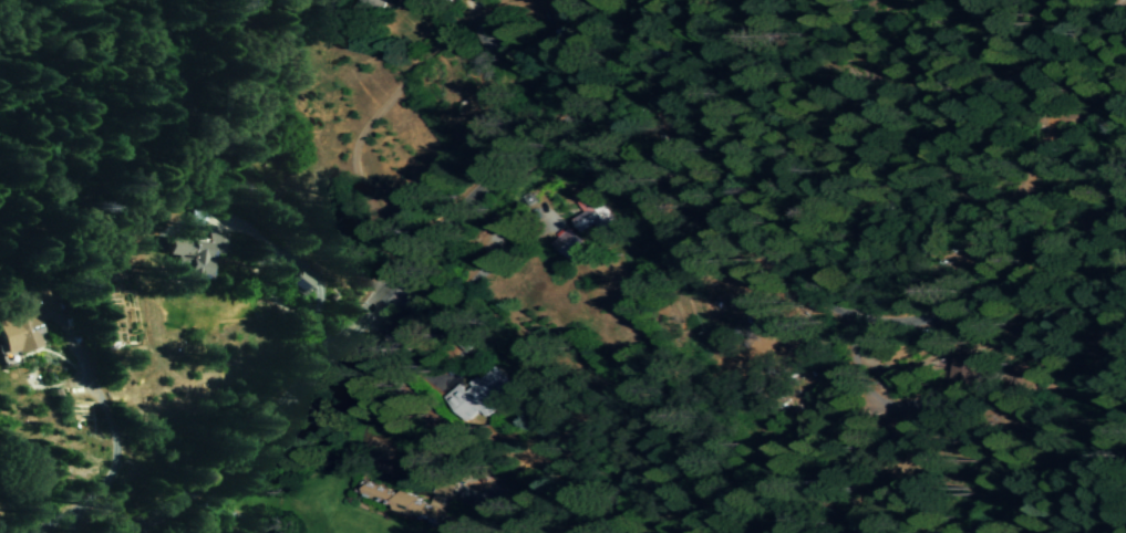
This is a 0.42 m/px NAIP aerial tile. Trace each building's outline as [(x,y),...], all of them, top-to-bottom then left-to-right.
[(596,225),(605,244),(619,237),(598,197),(587,202),(583,193),(573,197),(582,214),(572,219),(579,233),(596,225)] [(567,260),(583,243),(566,228),(551,244),(567,260)] [(206,240),(167,237),(165,255),(173,256),(171,275),(184,277),(183,283),(202,284),(206,240)] [(31,311),(0,322),(0,342),(5,358),(43,345),(31,311)] [(508,383),(490,364),(461,391),(456,385),(442,398),(465,423),(477,411),(484,418),(493,410),(487,402),(508,383)] [(364,503),(443,525),(453,489),(436,484),(430,509),(418,506),(420,498),(369,484),(364,503)]
